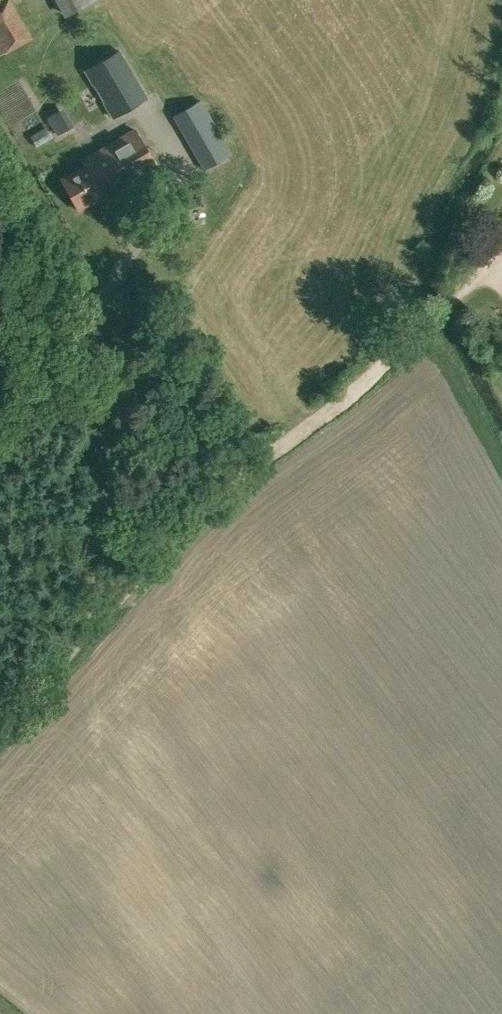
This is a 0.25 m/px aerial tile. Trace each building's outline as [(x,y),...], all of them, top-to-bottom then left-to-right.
[(11,0),(4,0),(0,3),(0,41),(6,53),(33,38),(11,0)] [(67,14),(94,0),(59,0),(67,14)] [(147,96),(120,51),(86,71),(112,116),(147,96)] [(87,122),(68,79),(40,91),(33,76),(5,89),(18,118),(52,104),(64,132),(87,122)] [(201,101),(174,117),(204,169),(231,153),(223,139),(201,101)] [(103,195),(106,201),(158,170),(134,129),(81,159),(85,166),(61,180),(78,210),(103,195)]
